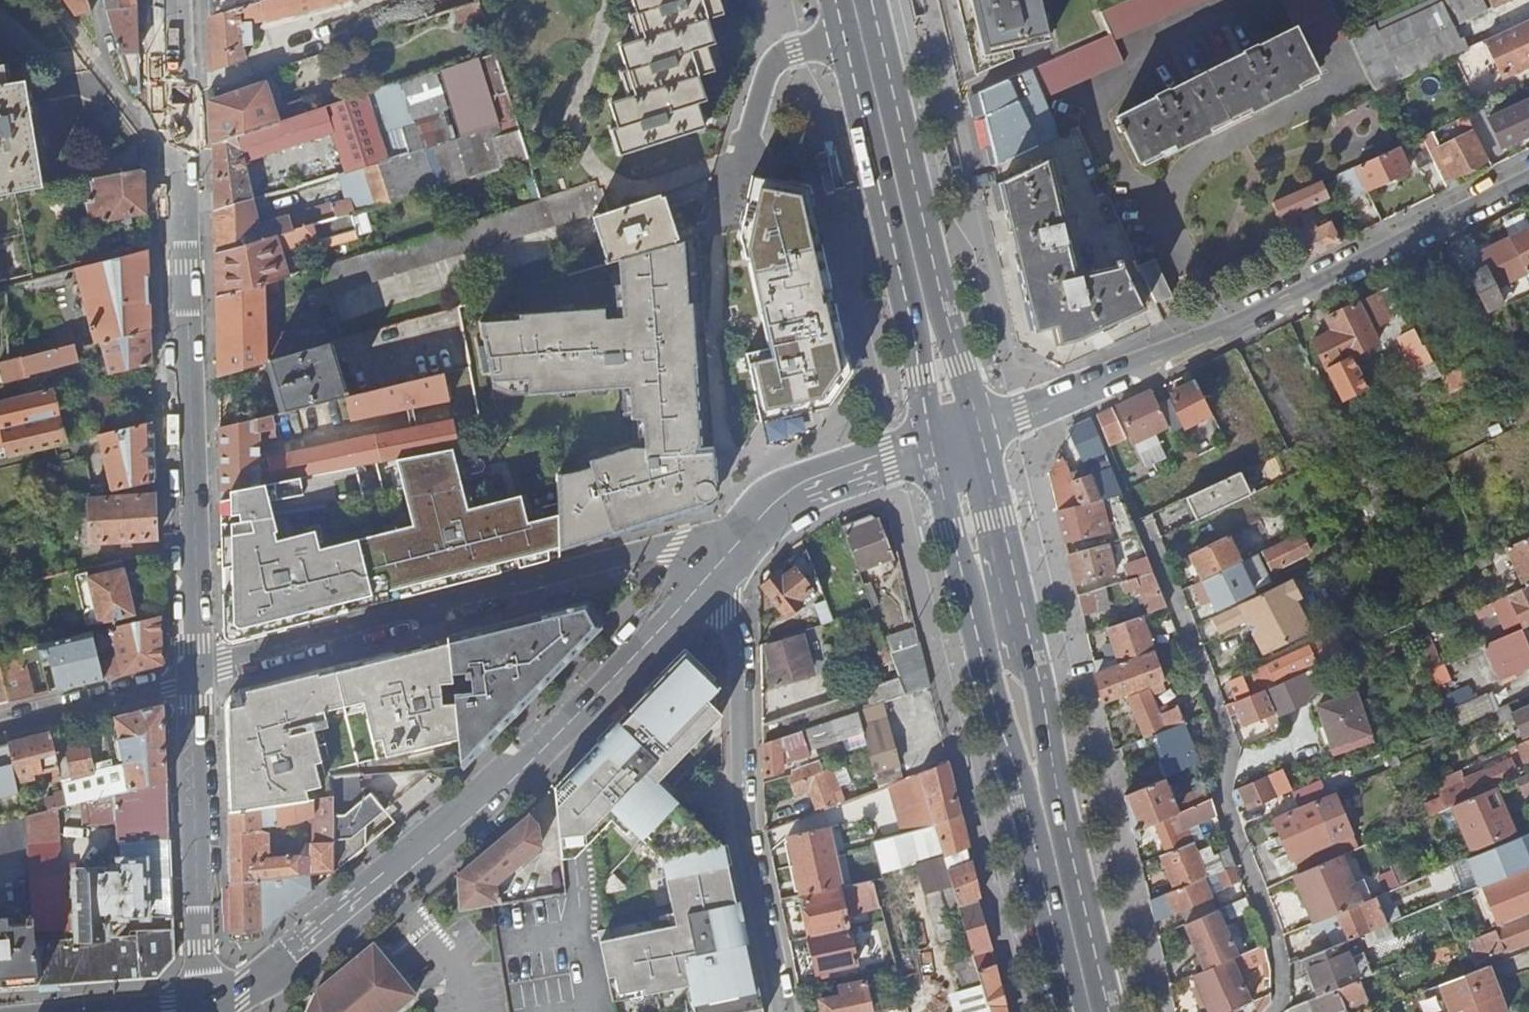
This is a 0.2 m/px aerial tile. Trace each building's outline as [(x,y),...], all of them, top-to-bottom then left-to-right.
[(75,14),(89,13),(85,0),(64,0),(75,14)] [(135,3),(135,0),(103,0),(105,8),(135,3)] [(208,16),(209,47),(209,72),(246,59),(244,44),(253,42),(251,21),(265,18),(266,20),(339,0),(262,0),(208,16)] [(208,16),(262,0),(208,0),(208,16)] [(635,10),(628,12),(635,38),(619,44),(626,67),(619,70),(627,97),(609,103),(617,127),(610,129),(618,155),(705,128),(698,103),(705,101),(697,77),(715,71),(706,45),(713,43),(706,19),(723,12),(719,0),(632,0),(635,10)] [(1038,0),(957,0),(975,77),(1050,45),(1038,0)] [(1100,12),(1109,34),(1031,69),(1039,90),(1043,99),(1123,63),(1114,40),(1204,0),(1127,0),(1100,12)] [(1331,0),(1289,0),(1282,3),(1294,28),(1256,47),(1254,46),(1242,52),(1243,54),(1167,91),(1166,90),(1154,96),(1155,98),(1117,117),(1139,162),(1161,151),(1163,155),(1297,88),(1295,84),(1316,73),(1309,57),(1349,36),(1331,0)] [(1483,0),(1427,0),(1349,36),(1375,91),(1467,48),(1462,39),(1455,25),(1488,10),(1483,0)] [(482,14),(478,2),(444,13),(449,25),(482,14)] [(135,3),(105,8),(119,54),(137,51),(135,13),(135,3)] [(1485,40),(1503,78),(1528,67),(1528,20),(1485,40)] [(977,93),(983,116),(1025,96),(1039,90),(1031,69),(977,93)] [(42,186),(39,167),(49,166),(37,101),(27,103),(23,80),(7,83),(0,84),(0,194),(16,191),(42,186)] [(292,118),(335,104),(328,82),(313,86),(316,96),(288,105),(292,118)] [(276,123),(211,144),(212,176),(213,211),(253,199),(243,159),(332,130),(345,172),(422,149),(422,148),(414,124),(379,135),(373,116),(408,106),(400,84),(335,104),(292,118),(276,123)] [(263,85),(210,103),(211,122),(211,144),(276,123),(263,85)] [(1025,96),(1036,145),(1058,135),(1043,99),(1039,90),(1025,96)] [(983,116),(995,164),(1036,145),(1025,96),(983,116)] [(1488,110),(1501,147),(1528,137),(1528,96),(1488,110)] [(1471,128),(1465,116),(1455,121),(1460,133),(1471,128)] [(1432,162),(1443,183),(1485,162),(1470,134),(1428,153),(1432,162)] [(1428,153),(1420,137),(1404,144),(1416,170),(1432,162),(1428,153)] [(1407,171),(1396,147),(1355,166),(1366,190),(1407,171)] [(434,187),(422,149),(345,172),(338,174),(346,201),(288,216),(288,215),(259,223),(253,199),(213,211),(214,247),(214,254),(253,243),(351,213),(434,188),(434,187)] [(1082,274),(1055,158),(1045,160),(1000,182),(1034,330),(1055,325),(1059,343),(1075,338),(1142,309),(1123,265),(1121,265),(1120,260),(1115,261),(1116,266),(1082,274)] [(1366,190),(1355,166),(1341,173),(1352,197),(1366,191),(1366,190)] [(96,201),(78,205),(69,207),(72,224),(143,211),(141,169),(91,178),(96,201)] [(295,178),(298,186),(308,183),(305,175),(295,178)] [(825,408),(848,375),(808,188),(751,177),(740,236),(743,262),(748,261),(769,359),(747,364),(759,422),(825,408)] [(91,178),(74,181),(78,205),(96,201),(91,178)] [(1329,197),(1321,182),(1272,204),(1301,262),(1339,243),(1329,223),(1316,229),(1313,223),(1299,229),(1294,219),(1303,214),(1301,211),(1329,197)] [(327,294),(603,209),(594,183),(540,199),(434,231),(319,265),(327,294)] [(678,243),(662,194),(604,212),(604,213),(592,217),(606,260),(604,261),(605,264),(623,259),(664,247),(678,243)] [(353,221),(351,213),(253,243),(214,254),(215,280),(215,297),(277,278),(288,274),(280,248),(285,249),(316,239),(315,233),(353,221)] [(1507,237),(1525,273),(1528,282),(1528,227),(1507,237)] [(1525,273),(1507,237),(1476,253),(1483,269),(1466,277),(1481,309),(1500,301),(1498,296),(1506,293),(1502,285),(1525,273)] [(678,243),(623,259),(628,326),(607,326),(607,317),(482,327),(497,395),(511,398),(631,390),(633,422),(645,421),(650,451),(636,453),(593,466),(595,472),(576,477),(558,478),(559,502),(561,547),(563,552),(709,504),(716,491),(713,457),(702,458),(687,241),(678,243)] [(101,342),(149,330),(148,298),(146,250),(76,268),(86,302),(83,304),(85,309),(87,309),(92,326),(89,327),(90,332),(93,331),(97,344),(101,342)] [(1138,266),(1154,302),(1171,295),(1155,259),(1138,266)] [(278,291),(277,278),(215,297),(215,316),(217,370),(217,374),(265,361),(265,352),(288,345),(283,331),(264,336),(263,292),(278,291)] [(1389,320),(1376,293),(1324,319),(1330,331),(1311,340),(1341,402),(1364,390),(1348,356),(1376,343),(1369,330),(1389,320)] [(337,337),(350,391),(473,362),(460,308),(342,336),(337,319),(298,328),(302,345),(337,337)] [(105,376),(150,365),(150,348),(149,330),(101,342),(108,367),(104,368),(105,376)] [(1412,330),(1396,338),(1412,370),(1429,361),(1422,346),(1420,347),(1412,330)] [(343,391),(329,342),(290,354),(269,360),(283,411),(295,408),(344,396),(344,394),(348,393),(347,390),(343,391)] [(78,360),(75,349),(74,345),(7,362),(10,373),(24,370),(25,374),(78,360)] [(265,352),(265,361),(269,360),(290,354),(288,345),(265,352)] [(1233,439),(1239,437),(1243,434),(1257,463),(1284,451),(1234,350),(1187,374),(1192,384),(1209,416),(1224,444),(1228,442),(1230,446),(1235,443),(1233,439)] [(1476,359),(1439,376),(1446,390),(1482,371),(1476,359)] [(1482,371),(1446,390),(1448,393),(1484,375),(1482,371)] [(444,372),(344,396),(350,419),(451,400),(444,372)] [(1209,416),(1192,384),(1175,392),(1177,396),(1156,406),(1167,426),(1171,434),(1209,416)] [(57,416),(51,389),(0,401),(0,430),(57,416)] [(1156,406),(1149,392),(1115,407),(1132,443),(1145,436),(1150,448),(1157,445),(1151,434),(1167,426),(1156,406)] [(1528,420),(1528,402),(1509,411),(1516,426),(1528,420)] [(451,448),(457,447),(451,419),(377,434),(304,451),(259,459),(259,441),(274,438),(270,417),(295,411),(295,408),(283,411),(218,426),(219,462),(220,492),(230,490),(264,483),(356,466),(396,458),(451,448)] [(1120,432),(1110,410),(1094,417),(1104,440),(1120,432)] [(64,443),(57,416),(0,430),(0,459),(64,443)] [(1103,454),(1089,419),(1068,429),(1067,432),(1081,462),(1103,454)] [(112,491),(155,480),(154,456),(152,422),(99,435),(102,448),(95,450),(98,460),(104,459),(111,490),(112,491)] [(1253,465),(1257,463),(1243,434),(1239,437),(1253,465)] [(1145,436),(1132,443),(1137,454),(1150,448),(1145,436)] [(1190,447),(1180,452),(1186,462),(1196,457),(1190,447)] [(230,498),(231,523),(226,523),(221,523),(221,535),(222,594),(223,628),(228,627),(234,625),(236,632),(230,633),(231,639),(285,625),(348,610),(346,600),(399,587),(408,585),(411,594),(437,587),(434,577),(445,574),(447,585),(501,571),(499,562),(517,558),(520,567),(548,559),(546,551),(561,547),(559,509),(559,502),(531,509),(527,492),(466,507),(458,474),(455,462),(451,448),(396,458),(413,525),(320,548),(315,530),(278,539),(273,516),(364,502),(356,466),(264,483),(230,490),(230,498)] [(1063,464),(1056,455),(1051,463),(1047,473),(1055,511),(1087,504),(1105,500),(1120,496),(1109,468),(1069,484),(1063,464)] [(479,459),(475,458),(455,462),(458,474),(479,471),(482,469),(483,465),(482,461),(479,459)] [(1239,499),(1229,477),(1193,493),(1203,516),(1239,499)] [(156,521),(155,494),(94,499),(87,502),(89,544),(157,539),(156,521)] [(1136,537),(1120,496),(1105,500),(1121,541),(1136,537)] [(225,513),(226,523),(231,523),(230,498),(223,499),(223,500),(220,500),(220,513),(225,513)] [(1087,504),(1055,511),(1063,544),(1096,536),(1087,504)] [(869,516),(840,528),(842,534),(875,521),(869,516)] [(1263,518),(1237,531),(1241,538),(1246,536),(1249,541),(1270,531),(1263,518)] [(875,521),(842,534),(857,572),(892,558),(877,520),(875,521)] [(1506,546),(1505,547),(1523,587),(1528,584),(1528,536),(1506,546)] [(1151,573),(1136,537),(1121,541),(1136,577),(1151,573)] [(1186,556),(1199,583),(1235,565),(1237,564),(1224,537),(1186,556)] [(1306,554),(1297,537),(1261,554),(1269,572),(1306,554)] [(1106,545),(1066,555),(1073,584),(1113,574),(1113,572),(1113,571),(1112,571),(1112,569),(1112,567),(1111,567),(1112,565),(1111,565),(1111,563),(1111,562),(1110,562),(1110,560),(1110,558),(1109,558),(1109,556),(1109,554),(1108,554),(1108,553),(1108,551),(1107,551),(1107,550),(1107,549),(1107,548),(1106,547),(1106,546),(1106,545)] [(814,578),(804,551),(784,562),(791,571),(779,579),(776,575),(760,587),(784,618),(800,605),(796,601),(809,591),(803,582),(814,578)] [(158,568),(158,553),(86,569),(89,583),(91,592),(94,604),(85,607),(82,610),(85,623),(88,624),(97,622),(98,623),(135,615),(127,577),(158,568)] [(499,562),(501,571),(520,567),(517,558),(499,562)] [(1235,565),(1199,583),(1208,602),(1213,612),(1249,594),(1235,565)] [(89,583),(86,569),(74,572),(77,585),(89,583)] [(1165,608),(1151,573),(1136,577),(1134,578),(1147,613),(1165,608)] [(434,577),(437,587),(447,585),(445,574),(434,577)] [(1290,579),(1208,618),(1215,634),(1243,621),(1244,624),(1248,622),(1253,632),(1249,634),(1260,655),(1307,633),(1291,601),(1298,598),(1300,591),(1296,582),(1290,579)] [(91,592),(89,583),(77,585),(79,595),(91,592)] [(1199,583),(1192,586),(1202,605),(1208,602),(1199,583)] [(1521,626),(1528,622),(1528,584),(1523,587),(1506,594),(1521,626)] [(408,585),(399,587),(401,596),(411,594),(408,585)] [(1089,592),(1076,596),(1080,616),(1093,612),(1089,592)] [(813,605),(821,625),(831,621),(823,601),(813,605)] [(591,603),(581,605),(595,631),(603,623),(591,603)] [(449,638),(447,639),(448,644),(457,739),(459,768),(572,654),(595,631),(581,605),(471,633),(473,639),(451,645),(449,638)] [(40,658),(48,656),(57,690),(163,663),(161,636),(161,618),(37,646),(40,658)] [(1115,655),(1091,663),(1102,705),(1147,688),(1160,683),(1162,682),(1140,618),(1106,629),(1115,655)] [(1248,622),(1244,624),(1249,634),(1253,632),(1248,622)] [(285,625),(231,639),(232,642),(286,629),(285,625)] [(1515,630),(1484,643),(1499,679),(1501,678),(1503,682),(1519,675),(1517,671),(1528,665),(1528,643),(1522,629),(1516,632),(1515,630)] [(471,633),(449,638),(451,645),(473,639),(471,633)] [(887,652),(918,642),(915,633),(884,643),(887,652)] [(1316,666),(1342,653),(1333,634),(1264,666),(1267,672),(1243,682),(1241,677),(1227,683),(1234,702),(1262,690),(1294,676),(1316,666)] [(807,675),(797,638),(764,647),(771,671),(766,672),(769,686),(807,675)] [(904,696),(928,688),(918,642),(887,652),(897,679),(904,696)] [(407,660),(406,655),(406,653),(393,656),(392,653),(233,693),(223,706),(223,722),(226,779),(226,798),(231,798),(235,813),(330,799),(329,778),(358,776),(357,765),(457,739),(448,644),(422,650),(422,652),(423,658),(407,660)] [(37,646),(0,655),(0,705),(33,696),(25,663),(40,659),(39,658),(40,658),(37,646)] [(117,657),(116,652),(98,656),(99,661),(117,657)] [(422,652),(406,655),(407,660),(423,658),(422,652)] [(684,655),(675,663),(693,663),(684,655)] [(660,865),(728,852),(727,847),(722,848),(671,801),(655,785),(660,780),(719,718),(718,690),(693,663),(675,663),(608,730),(614,736),(605,746),(599,740),(581,757),(588,839),(591,836),(612,815),(659,859),(660,865)] [(1241,676),(1241,677),(1243,682),(1267,672),(1264,666),(1241,676)] [(1294,676),(1262,690),(1263,692),(1275,717),(1304,704),(1309,695),(1325,687),(1316,666),(1294,676)] [(880,704),(904,696),(897,679),(760,726),(761,745),(816,726),(842,717),(856,712),(880,704)] [(1160,683),(1147,688),(1147,691),(1126,699),(1143,740),(1153,736),(1181,724),(1182,723),(1175,708),(1166,712),(1158,715),(1156,710),(1150,696),(1163,691),(1160,683)] [(1263,717),(1269,734),(1280,730),(1275,717),(1263,692),(1231,705),(1240,726),(1263,717)] [(1369,734),(1354,694),(1317,708),(1330,748),(1346,743),(1348,750),(1371,741),(1369,734)] [(1486,715),(1492,711),(1486,696),(1461,707),(1461,708),(1449,713),(1455,729),(1486,715)] [(116,793),(167,780),(165,742),(164,704),(113,717),(123,762),(93,770),(87,744),(64,749),(67,760),(57,763),(61,779),(63,790),(66,805),(66,806),(116,793)] [(884,787),(905,779),(903,773),(899,775),(880,704),(856,712),(865,744),(877,789),(884,787)] [(1506,705),(1492,711),(1486,715),(1491,727),(1512,717),(1520,738),(1528,734),(1528,706),(1510,714),(1506,705)] [(1164,706),(1156,710),(1158,715),(1166,712),(1164,706)] [(851,749),(865,744),(856,712),(842,717),(851,749)] [(100,731),(98,721),(60,730),(63,744),(96,736),(100,731)] [(1181,724),(1153,736),(1169,777),(1198,765),(1181,724)] [(816,726),(761,745),(764,777),(780,772),(779,749),(819,735),(816,726)] [(614,736),(608,730),(599,740),(605,746),(614,736)] [(61,779),(57,763),(51,733),(7,744),(9,753),(15,783),(50,774),(53,781),(61,779)] [(1515,746),(1522,763),(1528,760),(1528,740),(1515,746)] [(1346,743),(1330,748),(1333,755),(1348,750),(1346,743)] [(17,792),(15,783),(9,753),(7,744),(0,746),(0,796),(17,792)] [(575,855),(588,839),(581,757),(566,773),(552,787),(560,859),(573,857),(575,855)] [(815,813),(834,806),(818,761),(790,771),(789,775),(786,777),(792,795),(806,790),(815,813)] [(1439,801),(1443,810),(1451,807),(1471,798),(1470,796),(1516,775),(1510,761),(1463,780),(1469,794),(1464,795),(1462,792),(1439,801)] [(933,826),(959,816),(946,763),(918,774),(924,795),(933,792),(938,806),(928,809),(933,826)] [(1237,789),(1232,791),(1231,796),(1236,807),(1244,803),(1247,809),(1291,790),(1281,770),(1265,777),(1264,778),(1238,791),(1237,789)] [(331,874),(365,847),(365,827),(385,812),(370,793),(368,787),(360,787),(359,781),(358,776),(329,778),(330,799),(331,874)] [(1449,786),(1446,776),(1432,783),(1435,792),(1449,786)] [(169,822),(167,780),(116,793),(116,801),(112,801),(112,812),(117,812),(118,824),(169,822)] [(655,785),(671,801),(677,795),(660,780),(655,785)] [(1161,780),(1123,796),(1132,834),(1153,825),(1175,815),(1169,800),(1174,797),(1172,791),(1167,793),(1161,780)] [(1327,795),(1320,780),(1292,792),(1299,808),(1327,795)] [(883,787),(842,801),(849,820),(889,806),(883,787)] [(1511,832),(1493,789),(1451,807),(1443,810),(1437,813),(1445,831),(1459,825),(1469,850),(1511,832)] [(57,807),(66,805),(63,790),(53,792),(55,796),(45,799),(48,809),(57,807)] [(1184,798),(1189,809),(1207,801),(1202,790),(1184,798)] [(1340,855),(1353,849),(1356,848),(1350,834),(1351,834),(1333,793),(1327,795),(1299,808),(1272,819),(1280,836),(1283,844),(1291,861),(1293,860),(1299,874),(1340,855)] [(235,813),(231,798),(226,798),(226,814),(235,813)] [(258,880),(311,875),(331,874),(330,799),(235,813),(226,814),(227,825),(229,884),(258,880)] [(1175,815),(1153,825),(1166,854),(1192,843),(1186,828),(1216,816),(1209,800),(1207,801),(1189,809),(1175,815)] [(60,843),(57,807),(48,809),(26,815),(28,844),(60,843)] [(365,847),(394,823),(385,812),(365,827),(365,847)] [(453,875),(456,912),(490,906),(493,906),(497,905),(494,887),(540,848),(537,827),(525,814),(517,823),(453,875)] [(28,844),(26,815),(23,816),(0,821),(0,852),(28,845),(28,844)] [(946,871),(969,862),(959,816),(933,826),(946,871)] [(170,839),(169,822),(118,824),(118,841),(170,839)] [(803,897),(839,889),(826,829),(786,837),(799,897),(803,897)] [(1283,844),(1280,836),(1275,838),(1278,846),(1283,844)] [(172,886),(170,839),(118,841),(119,864),(109,864),(109,872),(104,872),(103,869),(74,871),(75,880),(70,881),(70,897),(76,898),(76,914),(71,914),(71,930),(77,930),(77,939),(36,942),(39,987),(157,978),(175,959),(174,931),(131,931),(129,934),(130,936),(106,937),(106,934),(114,934),(124,924),(124,918),(173,916),(172,886)] [(62,872),(60,843),(28,844),(28,845),(31,874),(62,872)] [(1166,854),(1159,857),(1173,891),(1206,877),(1201,865),(1211,860),(1211,858),(1207,849),(1196,854),(1192,843),(1166,854)] [(707,940),(744,931),(744,928),(738,930),(734,910),(740,909),(728,852),(660,865),(673,925),(639,932),(650,995),(687,987),(693,1011),(724,1011),(707,940)] [(1231,867),(1234,865),(1229,852),(1215,858),(1220,871),(1231,867)] [(1299,874),(1291,877),(1298,892),(1305,907),(1314,923),(1322,920),(1336,914),(1360,904),(1352,884),(1340,855),(1299,874)] [(941,888),(933,856),(918,859),(926,892),(941,888)] [(1215,856),(1211,858),(1211,860),(1201,865),(1206,877),(1220,871),(1215,858),(1215,856)] [(975,901),(978,900),(969,862),(946,871),(957,909),(975,901)] [(1397,888),(1406,884),(1397,864),(1388,867),(1389,870),(1397,888)] [(1173,891),(1148,901),(1153,922),(1181,911),(1187,924),(1216,911),(1210,896),(1224,891),(1223,889),(1239,883),(1231,867),(1220,871),(1206,877),(1173,891)] [(1482,886),(1487,899),(1491,900),(1495,909),(1492,912),(1497,926),(1503,923),(1528,913),(1528,867),(1497,880),(1482,886)] [(1383,894),(1384,893),(1397,888),(1389,870),(1376,876),(1383,894)] [(258,880),(259,930),(311,889),(311,875),(258,880)] [(1396,921),(1417,913),(1409,895),(1423,890),(1419,879),(1406,884),(1397,888),(1384,893),(1396,921)] [(259,930),(258,880),(229,884),(230,933),(259,930)] [(1362,880),(1352,884),(1360,904),(1369,900),(1362,880)] [(878,908),(872,882),(839,889),(803,897),(808,919),(804,920),(808,939),(848,930),(844,916),(878,908)] [(1305,907),(1298,892),(1295,894),(1302,908),(1305,907)] [(1374,930),(1385,926),(1374,898),(1369,900),(1360,904),(1336,914),(1347,942),(1362,935),(1374,930)] [(1243,899),(1223,908),(1229,921),(1250,911),(1243,899)] [(971,956),(990,951),(975,901),(957,909),(971,956)] [(738,930),(744,928),(740,909),(734,910),(738,930)] [(1236,957),(1216,911),(1187,924),(1187,925),(1184,926),(1198,957),(1192,960),(1198,973),(1203,971),(1231,959),(1236,957)] [(1322,920),(1326,929),(1333,947),(1342,944),(1347,942),(1336,914),(1322,920)] [(1494,930),(1468,941),(1477,962),(1502,952),(1503,952),(1528,942),(1528,916),(1494,930)] [(36,942),(34,918),(26,919),(27,924),(15,925),(14,918),(0,919),(0,990),(39,987),(36,942)] [(1314,923),(1296,931),(1299,939),(1326,929),(1322,920),(1314,923)] [(1390,937),(1385,926),(1374,930),(1379,941),(1390,937)] [(611,1003),(650,995),(639,932),(608,939),(606,929),(595,931),(611,1003)] [(856,966),(848,930),(808,939),(816,977),(818,977),(817,975),(856,966)] [(1379,941),(1374,930),(1362,935),(1366,946),(1379,941)] [(744,931),(707,940),(724,1011),(762,1011),(744,931)] [(413,995),(371,943),(314,989),(305,1011),(394,1011),(413,995)] [(1458,957),(1453,943),(1438,949),(1442,958),(1443,963),(1458,957)] [(1317,996),(1336,989),(1356,981),(1370,976),(1361,954),(1348,959),(1342,944),(1333,947),(1303,960),(1317,996)] [(1442,958),(1438,949),(1424,954),(1428,963),(1442,958)] [(1234,1009),(1250,1003),(1231,959),(1203,971),(1198,973),(1195,975),(1199,987),(1201,992),(1196,994),(1201,1011),(1228,1011),(1234,1009)] [(994,965),(976,973),(988,1011),(1005,1011),(994,965)] [(1442,1011),(1457,1011),(1460,1011),(1504,1011),(1486,966),(1432,987),(1442,1011)] [(1337,991),(1345,1011),(1368,1011),(1356,981),(1336,989),(1337,991)] [(822,1011),(871,1011),(864,983),(839,988),(841,997),(819,1002),(822,1011)] [(1290,1010),(1291,1011),(1345,1011),(1337,991),(1290,1010)]
